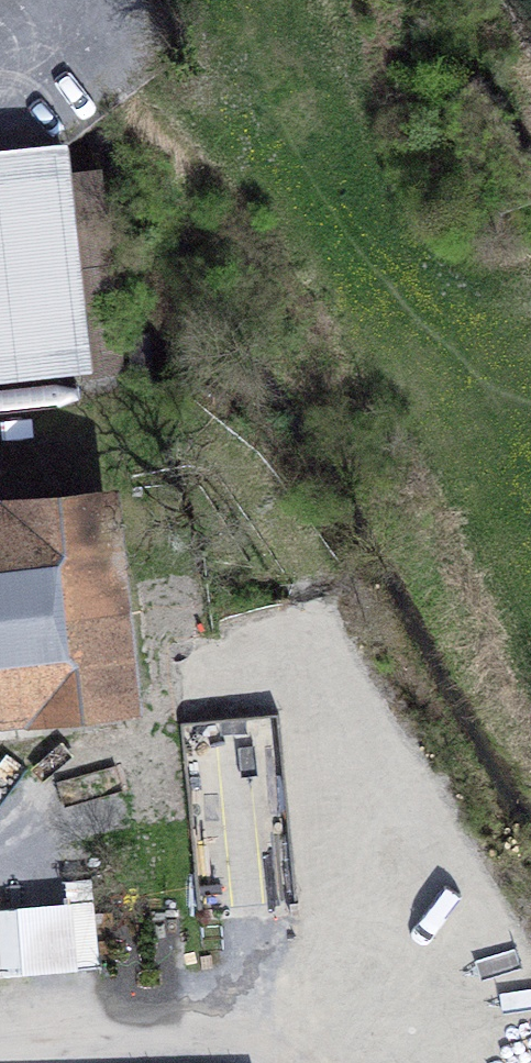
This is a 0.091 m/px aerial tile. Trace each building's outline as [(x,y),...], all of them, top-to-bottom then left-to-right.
[(66,174),(62,144),(0,150),(0,182),(66,174)] [(85,375),(121,371),(99,171),(66,174),(0,182),(0,352),(82,343),(85,375)] [(85,375),(82,343),(0,352),(0,384),(85,375)] [(121,695),(101,507),(0,518),(0,708),(121,695)]
